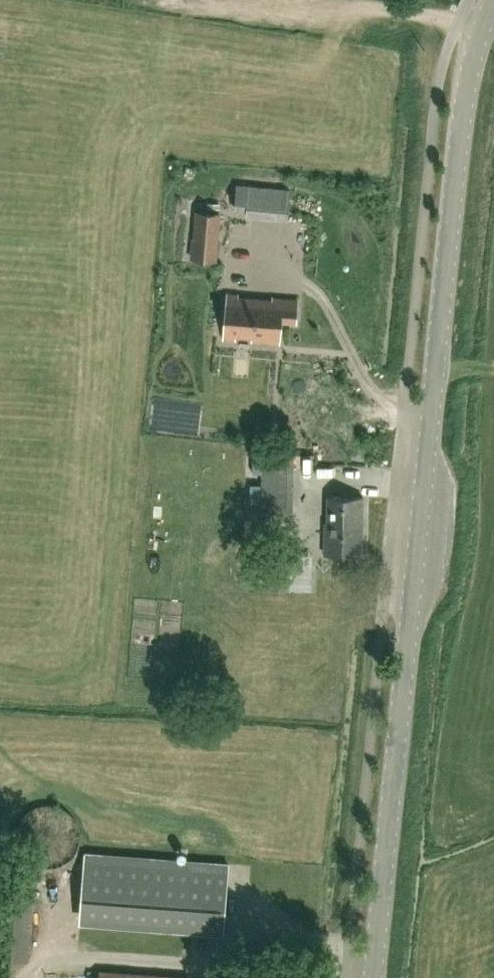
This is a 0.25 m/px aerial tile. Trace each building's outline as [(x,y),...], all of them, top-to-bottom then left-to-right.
[(248,216),(289,219),(292,188),(266,186),(251,184),(248,216)] [(192,238),(191,257),(217,259),(220,214),(196,212),(194,238),(192,238)] [(226,324),(225,339),(236,339),(236,336),(252,337),(252,341),(279,343),(281,320),(295,321),(297,299),(273,297),(272,299),(238,296),(238,294),(229,294),(227,313),(235,314),(234,325),(226,324)] [(261,510),(293,511),(294,454),(264,453),(263,474),(261,474),(261,510)] [(361,554),(362,525),(362,497),(327,496),(327,521),(324,521),(324,553),(361,554)] [(259,556),(254,556),(252,556),(252,568),(259,568),(259,590),(312,590),(312,554),(259,553),(259,556)] [(80,923),(202,933),(223,934),(228,862),(85,851),(80,923)]
